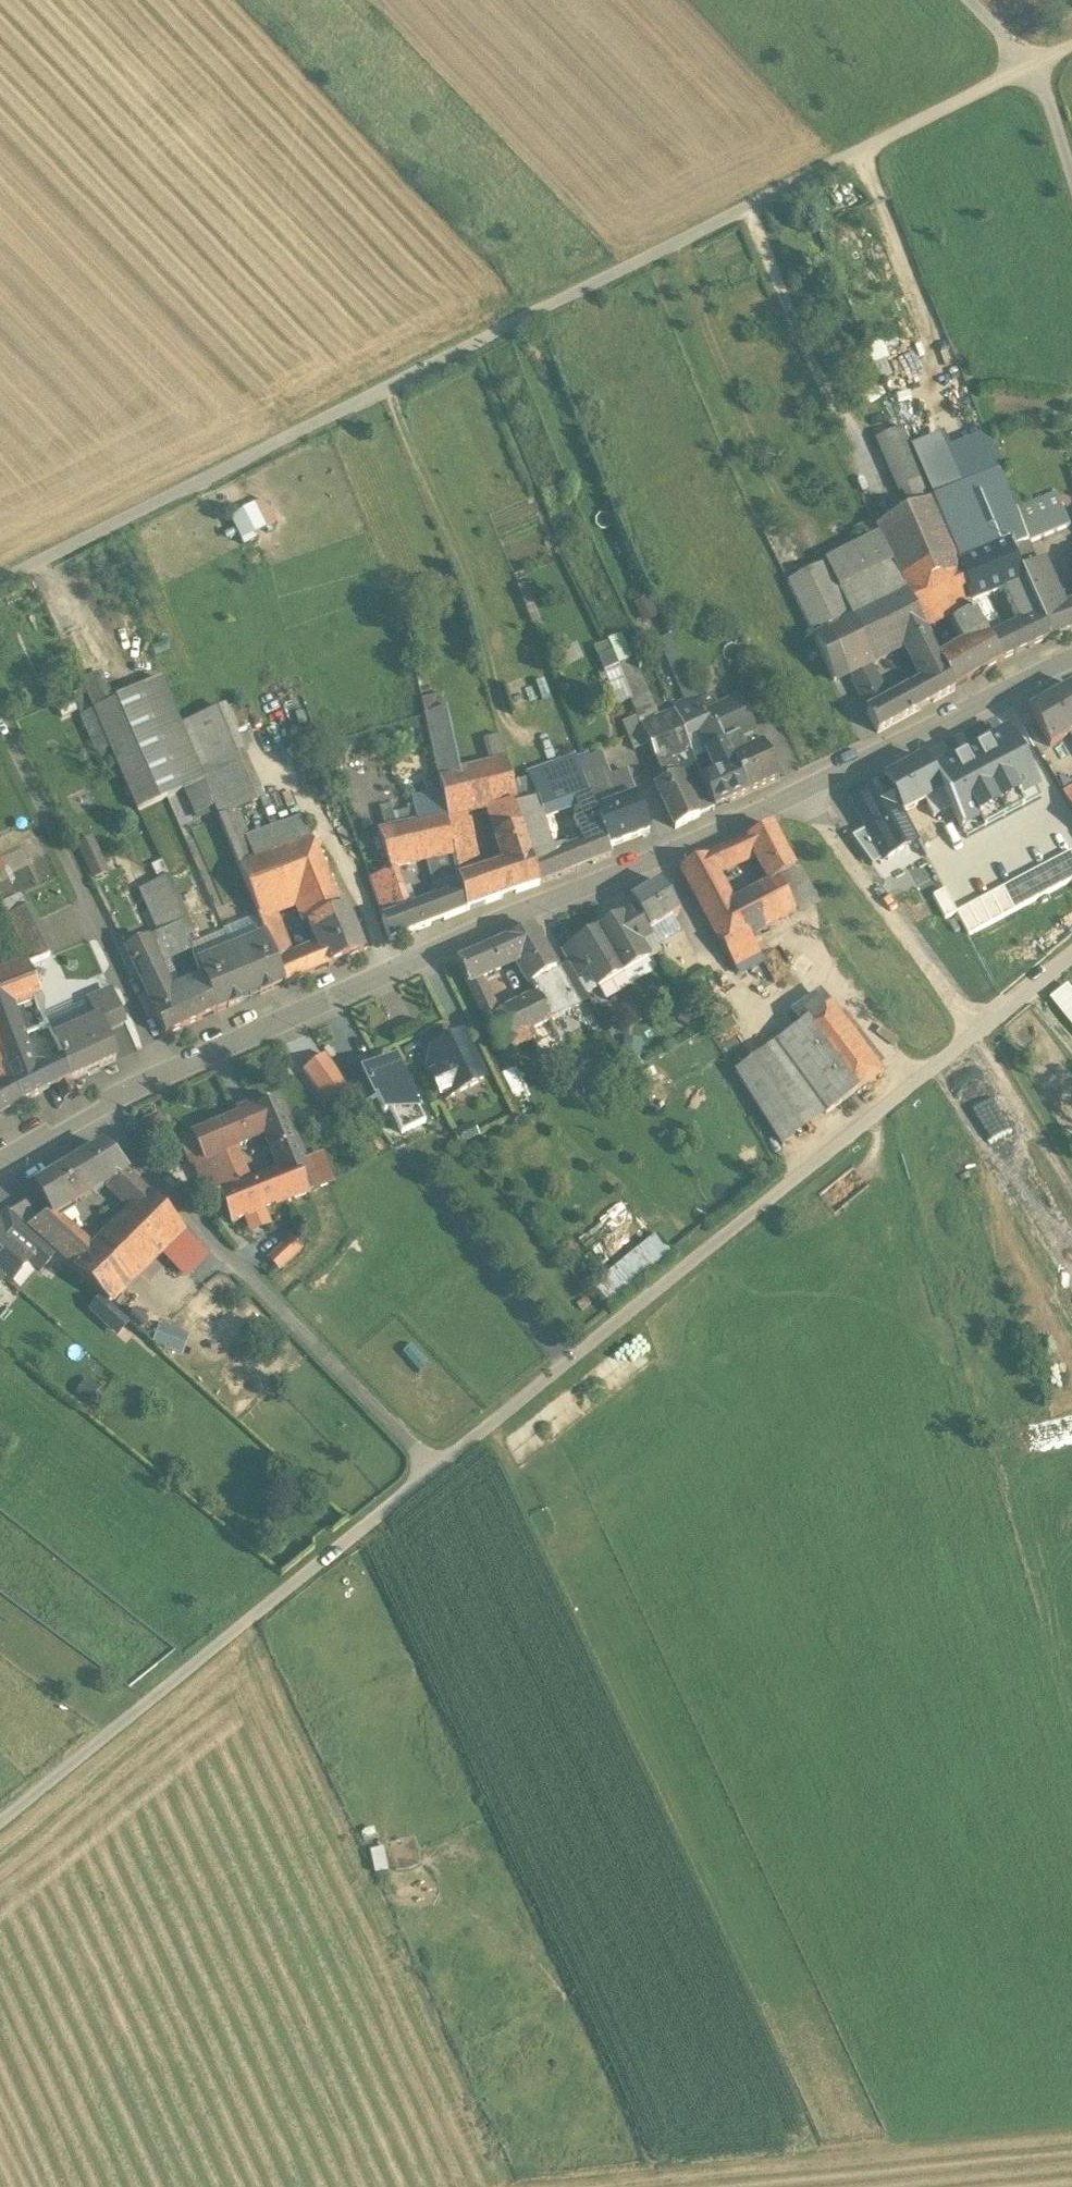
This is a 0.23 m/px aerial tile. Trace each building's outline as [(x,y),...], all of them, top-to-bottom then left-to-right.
[(916,464),(901,428),(876,440),(898,493),(924,481),(916,464)] [(981,434),(949,450),(964,487),(990,550),(1006,544),(996,519),(1014,510),(981,434)] [(949,450),(916,464),(924,481),(932,500),(932,501),(964,487),(949,450)] [(924,481),(898,493),(906,512),(932,500),(924,481)] [(990,550),(964,487),(932,501),(959,563),(990,550)] [(1056,492),(1014,510),(1015,511),(1016,511),(1028,543),(1069,526),(1056,492)] [(231,519),(244,542),(278,523),(265,499),(231,519)] [(906,512),(898,516),(876,528),(878,533),(880,538),(906,593),(913,608),(927,601),(931,610),(947,603),(966,595),(971,593),(958,563),(959,563),(932,501),(932,500),(906,512)] [(1015,511),(996,519),(1006,544),(1009,543),(1011,549),(1026,543),(1027,543),(1028,543),(1016,511),(1015,511)] [(876,528),(872,520),(864,524),(871,537),(878,533),(876,528)] [(880,538),(826,565),(852,620),(906,593),(880,538)] [(959,563),(958,563),(971,593),(966,595),(970,603),(1003,590),(1002,589),(1024,580),(1021,575),(1020,572),(1011,549),(1009,543),(1006,544),(990,550),(959,563)] [(1028,543),(1027,543),(1026,543),(1011,549),(1020,572),(1036,565),(1028,543)] [(1036,565),(1020,572),(1021,575),(1024,580),(1041,618),(1063,609),(1042,562),(1036,565)] [(852,620),(826,565),(787,583),(814,639),(852,620)] [(1019,625),(989,638),(1001,661),(1050,637),(1041,618),(1024,580),(1002,589),(1003,590),(1019,625)] [(852,620),(814,639),(834,681),(850,674),(867,665),(908,646),(927,636),(923,628),(915,612),(913,608),(906,593),(852,620)] [(968,644),(940,660),(954,688),(1001,661),(989,638),(970,603),(966,595),(947,603),(953,616),(968,644)] [(947,603),(931,610),(927,601),(913,608),(915,612),(923,628),(953,616),(947,603)] [(1041,618),(1050,637),(1071,629),(1071,624),(1066,608),(1063,609),(1041,618)] [(669,636),(661,620),(650,625),(658,642),(669,636)] [(927,636),(908,646),(912,660),(922,681),(923,682),(933,701),(954,689),(954,688),(940,660),(927,636)] [(612,652),(598,658),(609,686),(624,680),(612,652)] [(700,703),(681,660),(669,664),(688,708),(700,703)] [(933,701),(923,682),(887,702),(867,665),(850,674),(869,711),(867,713),(878,732),(933,701)] [(101,675),(81,684),(93,710),(113,702),(101,675)] [(113,702),(93,710),(137,811),(186,789),(204,781),(180,725),(161,680),(113,702)] [(652,706),(642,682),(627,688),(636,713),(652,706)] [(1029,710),(1049,746),(1071,734),(1071,685),(1029,710)] [(443,697),(421,702),(424,716),(446,711),(443,697)] [(741,700),(705,716),(710,727),(715,724),(724,744),(738,738),(737,736),(754,728),(741,700)] [(688,708),(675,714),(689,750),(693,758),(706,752),(717,775),(702,782),(714,809),(748,794),(748,793),(724,744),(715,724),(710,727),(705,716),(700,703),(688,708)] [(223,708),(180,725),(204,781),(208,790),(250,774),(223,708)] [(446,711),(424,716),(439,780),(461,775),(446,711)] [(675,714),(643,729),(648,743),(656,763),(672,756),(689,750),(675,714)] [(643,729),(628,735),(634,749),(648,743),(643,729)] [(1007,733),(932,773),(951,808),(961,828),(1036,788),(1007,733)] [(498,738),(484,741),(491,768),(506,764),(498,738)] [(763,746),(745,754),(738,738),(724,744),(748,793),(779,779),(763,746)] [(600,754),(576,763),(585,787),(603,781),(608,779),(609,778),(600,754)] [(699,816),(678,774),(679,773),(672,756),(656,763),(663,781),(655,785),(676,828),(699,816)] [(932,773),(924,759),(885,779),(887,782),(903,812),(925,800),(941,791),(932,773)] [(575,760),(527,776),(536,802),(542,819),(576,808),(589,842),(585,843),(593,864),(611,856),(608,847),(595,813),(591,803),(585,787),(576,763),(575,760)] [(461,775),(439,780),(442,796),(447,818),(447,819),(465,815),(490,809),(516,802),(506,764),(491,768),(461,775)] [(618,804),(595,813),(608,847),(648,832),(626,771),(609,778),(608,779),(618,804)] [(250,774),(208,790),(214,806),(219,819),(240,810),(261,802),(250,774)] [(204,781),(186,789),(195,808),(204,804),(206,808),(205,809),(206,810),(207,809),(214,806),(208,790),(204,781)] [(603,781),(585,787),(591,803),(608,796),(603,781)] [(903,812),(887,782),(850,801),(866,830),(882,860),(882,862),(919,842),(903,812)] [(934,817),(951,808),(941,791),(925,800),(934,817)] [(442,796),(415,801),(420,826),(446,820),(446,818),(447,818),(442,796)] [(516,802),(490,809),(498,835),(520,827),(520,826),(514,809),(518,808),(516,802)] [(518,808),(514,809),(520,826),(537,821),(542,819),(536,802),(518,808)] [(219,819),(229,845),(250,837),(240,810),(219,819)] [(465,815),(447,819),(455,858),(454,858),(461,886),(460,886),(466,910),(499,899),(494,876),(479,881),(465,815)] [(78,819),(67,826),(75,839),(85,833),(78,819)] [(420,826),(378,835),(389,868),(433,858),(452,854),(446,820),(420,826)] [(302,821),(251,840),(259,860),(238,867),(266,937),(278,967),(292,962),(273,912),(296,903),(304,924),(345,908),(339,894),(333,896),(302,821)] [(549,858),(537,821),(520,826),(520,827),(539,885),(593,864),(585,843),(549,858)] [(794,870),(771,825),(746,839),(754,854),(770,883),(794,870)] [(520,827),(498,835),(510,871),(494,876),(499,899),(539,885),(520,827)] [(850,839),(870,866),(882,860),(866,830),(850,839)] [(250,837),(229,845),(238,867),(259,860),(251,840),(250,837)] [(746,839),(735,844),(744,861),(754,854),(746,839)] [(735,844),(681,868),(690,885),(717,873),(744,861),(735,844)] [(1071,851),(957,912),(969,935),(1071,880),(1071,852),(1071,851)] [(452,854),(433,858),(442,896),(460,889),(452,854)] [(119,889),(103,859),(89,867),(105,897),(119,889)] [(161,862),(152,866),(159,882),(169,877),(161,862)] [(770,883),(732,904),(747,932),(749,936),(817,901),(802,874),(798,876),(794,870),(770,883)] [(405,911),(391,872),(369,879),(383,919),(382,919),(389,940),(430,924),(422,904),(405,911)] [(732,904),(717,873),(690,885),(722,945),(747,932),(732,904)] [(188,920),(171,882),(159,888),(176,926),(188,920)] [(660,882),(629,901),(635,910),(648,932),(679,913),(660,882)] [(442,896),(437,898),(445,918),(465,911),(460,889),(442,896)] [(19,895),(0,905),(6,918),(26,908),(19,895)] [(437,898),(422,904),(430,924),(445,918),(437,898)] [(26,908),(6,918),(14,934),(34,924),(26,908)] [(345,908),(304,924),(304,925),(312,922),(323,950),(329,966),(362,952),(345,908)] [(648,932),(635,910),(624,917),(639,943),(651,936),(648,932)] [(623,916),(597,931),(622,973),(648,958),(639,943),(624,917),(623,916)] [(176,926),(125,949),(135,972),(136,971),(157,963),(191,952),(186,936),(194,934),(188,920),(176,926)] [(49,957),(34,924),(14,934),(30,965),(49,957)] [(556,970),(530,926),(505,941),(517,962),(531,985),(532,985),(556,970)] [(597,931),(573,946),(588,973),(597,987),(622,973),(597,931)] [(747,932),(722,945),(728,957),(752,944),(749,936),(747,932)] [(257,941),(252,937),(239,943),(238,949),(232,952),(250,998),(273,989),(273,988),(283,983),(283,984),(285,984),(266,937),(257,941)] [(505,941),(490,948),(500,969),(517,962),(505,941)] [(752,944),(728,957),(745,988),(769,972),(752,944)] [(588,973),(573,946),(562,953),(577,979),(588,973)] [(490,948),(457,962),(467,983),(477,979),(500,969),(490,948)] [(292,962),(278,967),(285,984),(329,966),(323,950),(292,962)] [(232,952),(197,966),(201,977),(216,1012),(218,1011),(217,1010),(227,1006),(228,1007),(250,998),(232,952)] [(812,967),(812,965),(812,962),(810,959),(807,958),(805,957),(802,958),(799,959),(798,962),(797,965),(798,968),(799,970),(802,972),(805,972),(808,972),(810,970),(812,967)] [(201,977),(170,991),(157,963),(136,971),(156,1012),(155,1013),(165,1036),(216,1012),(201,977)] [(0,975),(0,1017),(34,1003),(41,1001),(27,965),(0,975)] [(556,970),(532,985),(535,991),(546,991),(557,984),(562,981),(556,970)] [(497,1017),(477,979),(467,983),(486,1022),(497,1017)] [(570,995),(562,981),(557,984),(565,998),(570,995)] [(1068,983),(1052,997),(1071,1020),(1071,987),(1068,983)] [(565,998),(557,984),(546,991),(535,991),(538,997),(539,997),(550,1020),(571,1010),(565,998)] [(111,993),(88,1003),(96,1023),(98,1022),(103,1033),(125,1023),(111,993)] [(497,1017),(486,1022),(498,1046),(513,1038),(517,1047),(533,1040),(529,1031),(550,1020),(539,997),(538,997),(497,1017)] [(87,1002),(44,1020),(54,1042),(96,1023),(88,1003),(87,1002)] [(0,1017),(0,1046),(20,1038),(44,1029),(34,1003),(0,1017)] [(881,1074),(829,1004),(798,1027),(850,1096),(881,1074)] [(550,1020),(529,1031),(533,1040),(539,1051),(560,1041),(550,1020)] [(96,1023),(54,1042),(63,1061),(70,1080),(70,1081),(115,1061),(103,1033),(98,1022),(96,1023)] [(850,1096),(798,1027),(774,1044),(825,1114),(850,1096)] [(462,1036),(438,1047),(436,1055),(441,1065),(442,1065),(456,1094),(483,1080),(462,1036)] [(0,1046),(0,1051),(1,1053),(21,1104),(41,1093),(34,1073),(20,1038),(0,1046)] [(825,1114),(774,1044),(736,1072),(782,1146),(825,1114)] [(1,1053),(0,1053),(0,1092),(11,1110),(21,1104),(1,1053)] [(328,1105),(350,1089),(326,1056),(304,1072),(328,1105)] [(364,1075),(362,1075),(374,1099),(376,1098),(384,1113),(390,1111),(401,1134),(425,1122),(394,1060),(364,1075)] [(63,1061),(49,1067),(56,1086),(58,1086),(69,1081),(70,1080),(63,1061)] [(358,1063),(338,1073),(350,1089),(362,1105),(374,1099),(362,1075),(364,1075),(358,1063)] [(441,1065),(429,1071),(443,1100),(456,1094),(442,1065),(441,1065)] [(49,1067),(34,1073),(41,1093),(56,1086),(49,1067)] [(69,1081),(58,1086),(64,1100),(75,1095),(69,1081)] [(11,1110),(0,1092),(0,1116),(11,1110)] [(278,1100),(254,1111),(264,1134),(280,1170),(296,1163),(303,1160),(278,1100)] [(254,1111),(239,1117),(249,1141),(264,1134),(254,1111)] [(239,1117),(193,1136),(204,1160),(236,1147),(249,1141),(239,1117)] [(100,1146),(35,1185),(51,1214),(52,1214),(106,1182),(124,1171),(125,1171),(100,1146)] [(236,1147),(204,1160),(219,1194),(236,1187),(237,1191),(252,1185),(236,1147)] [(303,1160),(296,1163),(298,1167),(307,1193),(326,1185),(315,1154),(303,1160)] [(204,1160),(195,1164),(210,1198),(219,1194),(204,1160)] [(252,1185),(237,1191),(236,1187),(219,1194),(228,1215),(230,1218),(232,1223),(307,1193),(298,1167),(252,1185)] [(124,1171),(106,1182),(134,1211),(149,1196),(124,1171)] [(210,1198),(204,1201),(218,1223),(230,1218),(228,1215),(219,1194),(210,1198)] [(91,1253),(73,1271),(108,1303),(125,1286),(160,1252),(182,1230),(149,1196),(91,1253)] [(26,1203),(9,1213),(10,1213),(27,1229),(38,1222),(26,1203)] [(30,1261),(29,1263),(40,1272),(55,1255),(27,1229),(10,1213),(0,1224),(0,1236),(30,1261)] [(38,1222),(27,1229),(55,1255),(73,1271),(91,1253),(52,1214),(51,1214),(38,1222)] [(205,1254),(182,1230),(160,1252),(183,1275),(205,1254)] [(0,1236),(0,1277),(3,1280),(10,1286),(29,1263),(30,1261),(0,1236)] [(660,1237),(608,1273),(616,1285),(668,1248),(660,1237)] [(290,1241),(271,1259),(280,1268),(299,1250),(290,1241)] [(166,1324),(125,1286),(108,1303),(151,1342),(166,1324)] [(183,1300),(166,1324),(178,1334),(197,1313),(183,1300)] [(120,1339),(128,1332),(100,1303),(92,1311),(120,1339)] [(166,1324),(151,1342),(162,1352),(178,1334),(166,1324)]
